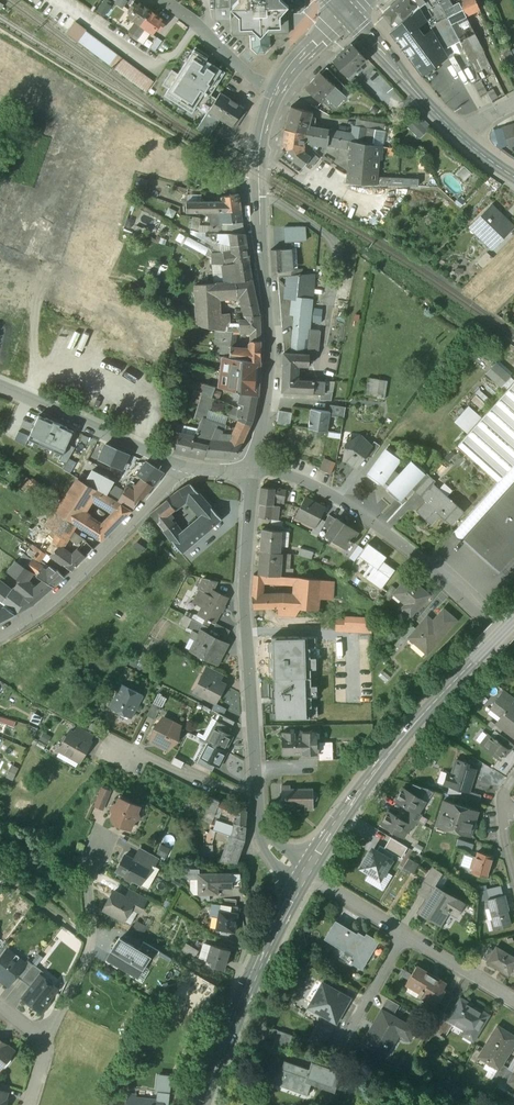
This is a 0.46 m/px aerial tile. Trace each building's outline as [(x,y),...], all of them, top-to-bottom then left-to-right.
[(137,0),(135,0),(128,9),(131,11),(127,17),(135,22),(129,31),(134,35),(151,10),(137,0)] [(216,19),(230,18),(230,7),(238,6),(238,0),(216,0),(216,19)] [(238,6),(230,7),(230,18),(230,19),(231,36),(251,35),(269,35),(289,34),(288,13),(288,0),(238,0),(238,6)] [(288,13),(300,12),(305,8),(305,1),(303,0),(288,0),(288,13)] [(383,14),(395,28),(396,28),(404,21),(418,8),(411,0),(398,0),(383,14)] [(439,2),(437,0),(430,0),(435,5),(432,6),(440,21),(447,17),(444,11),(439,2)] [(449,0),(437,0),(439,2),(444,11),(452,6),(449,0)] [(459,3),(465,16),(479,9),(475,0),(457,0),(459,3)] [(459,3),(452,6),(444,11),(447,17),(450,23),(456,20),(465,16),(459,3)] [(404,21),(396,28),(395,28),(390,33),(422,75),(447,57),(436,36),(430,26),(418,8),(404,21)] [(166,21),(151,10),(134,35),(139,38),(145,29),(152,34),(156,29),(159,31),(166,21)] [(447,17),(440,21),(430,26),(436,36),(447,30),(448,30),(453,28),(450,23),(447,17)] [(465,38),(456,20),(450,23),(453,28),(458,37),(460,41),(465,38)] [(87,30),(75,21),(67,33),(78,41),(86,31),(87,30)] [(453,28),(448,30),(453,40),(458,37),(453,28)] [(154,81),(86,31),(78,41),(146,92),(154,81)] [(474,34),(466,38),(465,38),(460,41),(471,61),(484,54),(474,34)] [(269,35),(251,35),(252,48),(257,53),(265,53),(270,48),(269,35)] [(157,37),(150,47),(155,51),(162,41),(157,37)] [(351,43),(332,61),(349,80),(357,72),(354,70),(366,60),(351,43)] [(209,55),(195,47),(178,74),(172,70),(162,85),(168,89),(164,96),(192,114),(196,107),(206,114),(208,111),(216,98),(211,95),(225,73),(206,60),(209,55)] [(503,54),(513,78),(513,77),(513,59),(511,51),(503,54)] [(346,87),(327,67),(321,73),(341,92),(346,87)] [(321,73),(320,72),(305,88),(321,103),(326,98),(336,107),(346,96),(321,73)] [(488,89),(491,100),(498,98),(495,88),(488,89)] [(244,108),(220,93),(216,98),(208,111),(221,120),(223,121),(224,125),(229,124),(235,128),(240,121),(237,119),(244,108)] [(312,112),(291,106),(284,129),(285,129),(285,130),(306,133),(307,134),(308,126),(309,126),(312,112)] [(221,120),(208,111),(206,114),(203,119),(201,122),(213,130),(221,120)] [(426,131),(413,118),(407,125),(420,137),(426,131)] [(210,136),(213,130),(201,122),(197,128),(210,136)] [(384,131),(353,125),(352,133),(350,141),(351,141),(378,146),(382,146),(384,131)] [(502,128),(508,149),(513,153),(513,137),(511,125),(502,128)] [(352,133),(328,129),(309,126),(308,126),(307,134),(339,139),(350,141),(352,133)] [(306,133),(285,130),(282,147),(284,154),(303,166),(304,165),(310,156),(303,152),(303,149),(304,140),(306,133)] [(307,134),(306,133),(304,140),(309,143),(315,144),(350,150),(351,141),(350,141),(339,139),(307,134)] [(309,143),(304,140),(303,149),(303,152),(310,156),(304,165),(309,168),(310,168),(318,158),(311,151),(315,144),(309,143)] [(378,146),(351,141),(350,150),(347,183),(418,187),(419,179),(376,177),(378,146)] [(238,193),(221,196),(222,201),(186,202),(186,212),(205,212),(211,212),(221,211),(241,209),(238,193)] [(504,216),(491,205),(474,221),(484,230),(479,235),(492,249),(513,229),(502,218),(504,216)] [(241,209),(221,211),(223,223),(224,223),(243,222),(241,209)] [(221,211),(211,212),(213,226),(222,226),(224,226),(224,223),(223,223),(221,211)] [(243,222),(224,223),(224,226),(222,226),(222,233),(245,234),(243,222)] [(304,227),(285,227),(286,242),(305,241),(304,227)] [(230,239),(218,239),(218,236),(212,236),(212,233),(206,233),(206,236),(210,237),(214,242),(221,243),(231,245),(230,239)] [(222,233),(212,233),(212,236),(218,236),(218,239),(230,239),(231,245),(231,246),(246,243),(245,234),(222,233)] [(206,254),(209,247),(186,236),(183,242),(206,254)] [(221,243),(214,242),(207,239),(206,242),(221,251),(221,243)] [(246,243),(231,246),(232,251),(223,252),(225,264),(249,260),(246,243)] [(289,249),(271,250),(272,272),(278,271),(290,270),(289,249)] [(486,252),(476,262),(483,269),(493,258),(486,252)] [(250,267),(237,269),(237,265),(224,267),(224,282),(235,282),(252,279),(250,267)] [(181,271),(168,266),(164,279),(177,284),(181,271)] [(291,275),(287,276),(285,298),(292,299),(290,314),(296,314),(298,299),(312,300),(314,279),(300,278),(300,275),(291,275)] [(235,282),(237,295),(237,300),(243,300),(246,314),(259,315),(252,279),(235,282)] [(235,282),(216,283),(217,297),(237,295),(235,282)] [(216,283),(196,284),(197,324),(228,331),(228,323),(228,316),(218,316),(217,297),(216,283)] [(312,300),(298,299),(296,314),(292,354),(307,354),(309,335),(312,300)] [(322,322),(322,308),(313,307),(313,322),(322,322)] [(259,315),(246,314),(246,320),(239,320),(239,324),(239,331),(253,332),(260,332),(260,315),(259,315)] [(260,332),(253,332),(252,339),(249,342),(248,348),(230,346),(229,357),(260,361),(260,332)] [(292,354),(284,353),(283,379),(294,379),(295,365),(309,366),(309,355),(307,354),(292,354)] [(260,361),(229,357),(229,358),(223,357),(223,358),(227,358),(227,359),(228,359),(227,366),(226,366),(225,370),(224,372),(221,371),(221,372),(224,372),(224,374),(224,378),(228,379),(227,387),(226,387),(226,388),(219,387),(231,390),(258,396),(258,395),(255,394),(256,384),(253,381),(254,376),(256,373),(257,363),(260,363),(260,361)] [(510,376),(495,363),(486,373),(501,386),(510,376)] [(294,379),(283,379),(283,391),(321,393),(324,393),(324,392),(325,381),(294,379)] [(365,396),(385,399),(387,383),(368,380),(365,396)] [(216,387),(205,384),(202,394),(212,398),(216,387)] [(513,464),(513,386),(459,448),(498,482),(513,464)] [(480,407),(489,398),(480,389),(471,399),(480,407)] [(258,396),(231,390),(229,400),(241,404),(244,405),(247,406),(241,422),(238,429),(248,430),(253,421),(258,396)] [(212,398),(202,394),(194,418),(202,421),(194,437),(192,442),(208,447),(211,439),(218,440),(220,435),(222,432),(226,433),(228,426),(227,426),(229,418),(211,411),(212,398)] [(239,409),(231,406),(228,416),(236,420),(241,422),(247,406),(244,405),(241,404),(239,409)] [(345,408),(331,405),(329,412),(330,412),(330,416),(344,418),(345,408)] [(454,421),(468,433),(482,416),(469,405),(454,421)] [(329,412),(312,409),(309,429),(327,432),(330,416),(330,412),(329,412)] [(285,412),(279,411),(277,424),(283,425),(285,412)] [(292,413),(285,412),(283,425),(290,426),(292,413)] [(28,440),(64,456),(68,446),(75,432),(39,415),(29,437),(28,440)] [(231,436),(220,435),(218,440),(234,443),(238,429),(241,422),(236,420),(231,436)] [(183,425),(173,422),(169,437),(176,439),(178,433),(181,434),(183,425)] [(218,440),(211,439),(208,447),(205,455),(233,458),(244,440),(248,430),(238,429),(234,443),(218,440)] [(28,440),(29,437),(19,433),(15,441),(25,445),(28,440)] [(181,434),(178,433),(176,439),(174,451),(197,456),(197,453),(205,455),(208,447),(192,442),(194,437),(181,434)] [(354,444),(346,443),(343,459),(356,468),(367,454),(372,447),(371,446),(359,437),(354,444)] [(374,442),(371,446),(372,447),(367,454),(371,457),(380,446),(374,442)] [(122,469),(128,455),(105,445),(99,459),(122,469)] [(75,449),(68,446),(64,456),(61,462),(66,464),(75,449)] [(387,447),(367,476),(378,484),(381,480),(391,487),(388,491),(398,501),(410,487),(425,471),(415,461),(401,477),(389,468),(399,455),(387,447)] [(451,452),(445,458),(449,461),(454,455),(451,452)] [(320,470),(331,474),(335,461),(325,457),(320,470)] [(147,462),(136,475),(143,480),(153,487),(163,472),(147,462)] [(100,492),(106,496),(111,486),(114,482),(92,471),(86,483),(100,492)] [(425,471),(410,487),(415,492),(429,476),(425,471)] [(429,476),(415,492),(421,498),(434,484),(436,481),(429,476)] [(17,488),(38,502),(45,491),(24,478),(17,488)] [(86,483),(78,479),(72,489),(67,496),(85,507),(92,496),(100,492),(86,483)] [(127,487),(124,492),(118,501),(133,510),(140,498),(143,500),(153,487),(143,480),(138,487),(134,485),(131,489),(127,487)] [(445,483),(440,488),(448,495),(453,490),(445,483)] [(462,541),(479,556),(487,546),(507,564),(513,556),(513,483),(462,541)] [(190,484),(179,490),(167,499),(174,509),(187,500),(196,492),(190,484)] [(434,484),(421,498),(426,502),(416,512),(426,521),(433,513),(437,518),(440,515),(451,525),(463,511),(434,484)] [(106,496),(117,503),(124,492),(111,486),(106,496)] [(286,490),(277,489),(261,487),(259,504),(258,516),(271,519),(277,520),(279,503),(283,504),(285,494),(286,490)] [(106,496),(100,492),(92,496),(117,512),(114,516),(120,522),(131,511),(117,503),(106,496)] [(211,508),(196,492),(187,500),(196,512),(201,516),(211,508)] [(85,507),(67,496),(57,512),(65,518),(82,528),(83,527),(90,515),(83,510),(85,507)] [(325,507),(305,497),(295,517),(314,526),(315,527),(319,518),(325,507)] [(167,499),(150,513),(161,528),(170,520),(174,518),(170,513),(174,509),(167,499)] [(221,519),(211,508),(201,516),(198,519),(181,534),(172,541),(181,552),(214,524),(221,519)] [(59,514),(46,537),(62,547),(75,527),(64,520),(65,518),(59,514)] [(325,521),(322,526),(329,530),(337,519),(329,514),(325,521)] [(105,524),(90,515),(83,527),(102,541),(120,522),(114,516),(108,524),(105,524)] [(325,521),(319,518),(315,527),(314,526),(310,534),(317,537),(322,526),(325,521)] [(329,530),(326,535),(346,549),(350,543),(352,541),(357,532),(337,518),(337,519),(329,530)] [(170,520),(161,528),(172,541),(181,534),(170,520)] [(281,530),(262,529),(260,551),(279,553),(281,530)] [(62,547),(46,537),(40,548),(51,555),(59,547),(61,549),(62,547)] [(83,547),(79,551),(74,557),(80,562),(94,549),(82,538),(78,542),(83,547)] [(363,549),(359,555),(373,566),(367,574),(366,574),(364,577),(381,589),(395,570),(383,562),(386,557),(367,543),(363,549)] [(363,549),(358,545),(349,557),(354,561),(359,555),(363,549)] [(59,547),(51,555),(71,571),(80,562),(74,557),(61,549),(59,547)] [(313,552),(301,548),(298,555),(311,559),(313,552)] [(46,553),(40,549),(37,554),(32,560),(39,564),(46,553)] [(279,553),(260,551),(259,574),(283,576),(293,577),(293,569),(280,568),(281,553),(279,553)] [(39,564),(32,560),(26,568),(33,573),(37,575),(43,568),(43,567),(39,564)] [(25,590),(21,587),(25,580),(27,581),(30,577),(33,573),(26,568),(15,561),(8,570),(21,581),(14,589),(21,594),(25,590)] [(46,571),(43,568),(37,575),(46,581),(54,587),(65,577),(58,570),(57,571),(51,567),(46,571)] [(37,575),(33,573),(30,577),(35,580),(42,585),(42,584),(46,581),(37,575)] [(259,574),(258,574),(253,574),(252,585),(261,586),(262,582),(282,584),(283,576),(259,574)] [(320,580),(296,577),(294,596),(303,596),(302,609),(317,610),(318,599),(320,580)] [(397,590),(395,591),(396,592),(393,595),(405,605),(401,609),(410,617),(429,595),(408,577),(397,590)] [(217,582),(203,579),(198,589),(200,591),(194,601),(198,603),(203,606),(198,616),(214,624),(228,598),(216,592),(214,596),(209,594),(211,591),(212,591),(217,582)] [(27,581),(25,580),(21,587),(25,590),(21,594),(34,605),(54,587),(46,581),(42,584),(42,585),(37,589),(27,581)] [(333,581),(320,580),(318,599),(331,600),(333,581)] [(282,595),(261,596),(261,586),(252,585),(251,596),(252,608),(279,608),(281,608),(282,595)] [(392,585),(383,597),(388,601),(393,595),(396,592),(395,591),(397,590),(392,585)] [(14,589),(10,594),(0,586),(0,602),(1,603),(6,607),(15,614),(22,606),(26,609),(34,605),(21,594),(14,589)] [(294,596),(282,595),(281,608),(279,608),(279,614),(296,616),(296,609),(302,609),(303,596),(294,596)] [(198,603),(191,616),(197,618),(198,616),(203,606),(198,603)] [(15,614),(6,607),(0,610),(0,622),(15,614)] [(415,630),(408,639),(409,639),(415,645),(417,642),(426,650),(436,639),(438,641),(455,621),(443,611),(432,623),(426,618),(415,630)] [(372,618),(345,617),(344,621),(344,632),(371,633),(372,618)] [(207,628),(191,619),(186,629),(199,635),(201,632),(204,634),(207,628)] [(344,621),(336,621),(335,632),(344,632),(344,621)] [(415,630),(410,626),(401,637),(407,642),(409,639),(408,639),(415,630)] [(204,634),(201,632),(199,635),(191,651),(217,665),(227,645),(204,634)] [(307,649),(307,637),(272,638),(272,644),(271,644),(271,668),(273,668),(273,678),(311,678),(311,649),(307,649)] [(222,675),(207,667),(203,674),(218,682),(222,675)] [(203,674),(193,693),(215,704),(224,685),(218,682),(203,674)] [(311,678),(273,678),(273,691),(272,691),(272,715),(274,715),(274,720),(310,720),(309,708),(311,708),(311,678)] [(143,695),(122,685),(110,708),(131,719),(143,695)] [(504,691),(499,698),(511,706),(513,702),(513,699),(504,691)] [(499,698),(492,707),(503,716),(496,725),(513,739),(513,708),(511,706),(499,698)] [(161,707),(153,703),(146,715),(154,719),(161,707)] [(34,714),(31,722),(39,724),(42,717),(34,714)] [(13,729),(16,723),(0,718),(0,723),(13,729)] [(176,725),(163,718),(154,729),(151,741),(161,743),(161,746),(167,749),(176,740),(177,735),(174,733),(176,725)] [(216,722),(205,743),(207,744),(225,753),(233,737),(228,735),(216,729),(219,723),(216,722)] [(104,730),(90,723),(87,729),(101,736),(104,730)] [(231,730),(219,723),(216,729),(228,735),(231,730)] [(94,735),(77,726),(74,733),(90,742),(94,735)] [(74,733),(71,731),(60,750),(80,762),(91,743),(90,742),(74,733)] [(316,733),(281,734),(282,757),(303,756),(303,750),(317,750),(316,733)] [(513,746),(497,733),(493,739),(506,750),(508,752),(513,746)] [(493,739),(490,737),(482,748),(498,761),(506,750),(493,739)] [(225,753),(207,744),(196,764),(199,766),(202,760),(214,767),(219,769),(226,754),(225,753)] [(332,761),(331,744),(318,744),(319,762),(332,761)] [(214,767),(202,760),(199,766),(212,772),(214,767)] [(467,764),(455,760),(448,788),(461,792),(468,794),(468,792),(475,770),(466,768),(467,764)] [(13,781),(18,769),(11,766),(6,778),(13,781)] [(426,789),(413,785),(409,791),(416,795),(415,796),(420,799),(426,789)] [(110,790),(101,787),(94,804),(103,807),(110,790)] [(312,791),(289,791),(289,788),(281,788),(281,807),(304,807),(304,812),(313,812),(313,803),(315,803),(316,802),(317,801),(317,799),(316,797),(315,795),(314,795),(312,795),(312,791)] [(416,795),(409,791),(408,792),(402,788),(394,800),(409,809),(417,814),(417,813),(424,801),(420,799),(415,796),(416,795)] [(481,796),(468,792),(468,794),(461,792),(459,799),(478,805),(481,796)] [(138,804),(120,797),(117,803),(112,806),(116,816),(113,817),(114,822),(130,828),(133,821),(132,820),(136,818),(138,814),(136,810),(138,804)] [(235,808),(209,798),(204,811),(206,812),(205,812),(215,816),(221,818),(222,813),(231,816),(228,825),(244,831),(245,816),(245,811),(236,808),(235,808)] [(476,811),(443,801),(435,826),(469,836),(476,811)] [(417,814),(409,809),(405,815),(417,821),(420,815),(417,813),(417,814)] [(203,811),(198,826),(211,831),(213,830),(209,829),(210,826),(211,826),(215,816),(205,812),(206,812),(204,811),(203,811)] [(402,821),(387,812),(380,824),(387,828),(386,829),(393,833),(393,832),(402,837),(409,826),(409,825),(402,821)] [(417,821),(405,815),(402,821),(409,825),(409,826),(412,828),(417,821)] [(228,825),(216,821),(214,827),(213,830),(216,831),(226,835),(225,838),(227,839),(227,840),(229,840),(230,836),(243,841),(244,831),(228,825)] [(211,831),(209,831),(209,833),(205,831),(203,846),(203,847),(211,847),(212,845),(214,840),(216,834),(215,834),(216,831),(213,830),(211,831)] [(243,841),(230,836),(229,840),(227,840),(227,839),(225,838),(226,835),(216,831),(215,834),(216,834),(214,840),(227,844),(221,862),(235,864),(243,841)] [(401,859),(408,848),(390,838),(384,849),(394,854),(401,859)] [(457,839),(455,848),(471,853),(473,844),(457,839)] [(423,848),(416,844),(412,851),(419,855),(423,848)] [(161,845),(158,853),(166,857),(170,848),(161,845)] [(211,847),(203,847),(203,846),(201,846),(201,854),(203,855),(204,861),(212,860),(213,853),(212,845),(211,847)] [(390,860),(394,854),(384,849),(380,846),(377,852),(390,860)] [(158,858),(141,848),(137,855),(152,863),(151,863),(154,865),(158,858)] [(372,849),(361,868),(380,880),(391,861),(390,860),(377,852),(372,849)] [(492,858),(476,853),(475,857),(472,868),(470,874),(486,878),(492,858)] [(137,855),(136,855),(134,859),(126,854),(117,871),(125,875),(126,879),(129,880),(132,879),(141,883),(151,863),(152,863),(137,855)] [(404,868),(413,873),(418,864),(409,859),(404,868)] [(199,869),(191,869),(191,879),(193,879),(199,879),(198,874),(199,874),(199,869)] [(463,905),(434,887),(441,874),(433,869),(423,885),(431,890),(427,897),(430,899),(420,914),(439,926),(448,912),(456,917),(463,905)] [(217,874),(199,874),(198,874),(199,879),(199,896),(217,896),(217,888),(217,874)] [(233,874),(217,874),(217,888),(233,888),(233,874)] [(241,874),(233,874),(233,888),(241,888),(241,874)] [(183,882),(174,877),(171,882),(180,887),(183,882)] [(500,888),(487,891),(489,900),(502,897),(500,888)] [(147,899),(130,889),(125,897),(124,898),(133,903),(142,908),(147,899)] [(125,897),(114,891),(104,910),(123,920),(133,903),(124,898),(125,897)] [(489,900),(488,900),(493,920),(490,920),(493,930),(509,926),(505,912),(508,911),(504,896),(502,897),(489,900)] [(236,902),(223,900),(223,907),(235,908),(236,902)] [(220,906),(211,905),(209,918),(218,919),(219,913),(220,913),(220,906)] [(223,907),(220,906),(220,913),(237,915),(238,909),(235,908),(223,907)] [(220,913),(219,913),(218,919),(217,931),(221,932),(221,935),(229,936),(229,934),(235,934),(237,915),(220,913)] [(143,926),(137,923),(131,932),(137,936),(143,926)] [(358,936),(336,923),(325,940),(343,951),(339,957),(349,963),(350,964),(351,963),(361,969),(378,942),(366,935),(363,941),(357,938),(358,936)] [(138,976),(149,956),(139,950),(120,939),(106,962),(117,969),(120,965),(138,976)] [(160,952),(144,943),(139,950),(149,956),(155,960),(160,952)] [(197,953),(185,945),(181,951),(194,959),(197,953)] [(229,952),(212,946),(210,951),(207,962),(212,964),(211,967),(223,971),(229,952)] [(210,951),(201,948),(197,959),(207,962),(210,951)] [(494,951),(488,948),(482,959),(487,962),(494,951)] [(496,948),(494,951),(487,962),(496,967),(500,970),(507,974),(513,963),(513,959),(496,948)] [(0,959),(0,979),(2,977),(10,984),(16,975),(26,963),(25,963),(8,949),(0,959)] [(26,963),(16,975),(21,979),(33,964),(28,959),(25,963),(26,963)] [(33,964),(21,979),(31,987),(39,976),(40,977),(44,972),(33,964)] [(437,980),(416,967),(406,983),(420,992),(417,998),(419,999),(419,998),(433,1006),(436,1001),(437,1001),(444,990),(443,989),(447,983),(438,978),(437,980)] [(31,987),(25,995),(25,999),(39,1010),(44,1010),(49,1003),(49,1000),(57,990),(40,977),(39,976),(31,987)] [(325,985),(317,981),(306,1000),(314,1005),(325,985)] [(349,999),(325,985),(314,1005),(311,1010),(336,1024),(349,999)] [(454,996),(444,990),(437,1001),(447,1007),(454,996)] [(399,1006),(387,999),(380,1011),(382,1012),(382,1011),(393,1016),(399,1006)] [(475,1008),(460,999),(449,1017),(451,1018),(466,1028),(462,1035),(473,1042),(489,1015),(475,1007),(475,1008)] [(382,1012),(370,1033),(369,1032),(362,1044),(383,1056),(396,1033),(408,1040),(414,1029),(393,1016),(382,1011),(382,1012)] [(443,1013),(431,1033),(439,1038),(451,1018),(449,1017),(443,1013)] [(330,1033),(317,1025),(308,1042),(323,1047),(330,1033)] [(497,1026),(480,1054),(488,1059),(486,1062),(498,1069),(499,1070),(502,1065),(513,1045),(513,1036),(497,1026)] [(292,1036),(278,1031),(273,1045),(287,1050),(292,1036)] [(0,1040),(0,1067),(13,1050),(0,1040)] [(309,1069),(284,1061),(279,1074),(278,1074),(277,1078),(278,1079),(276,1085),(285,1088),(287,1084),(308,1091),(312,1080),(332,1087),(338,1071),(311,1062),(309,1069)] [(508,1068),(502,1065),(499,1070),(498,1069),(491,1080),(498,1084),(508,1068)] [(508,1068),(498,1084),(505,1088),(509,1082),(508,1082),(513,1073),(513,1072),(508,1068)] [(158,1092),(170,1093),(172,1075),(158,1074),(156,1092),(158,1092)] [(136,1097),(137,1094),(128,1093),(127,1104),(169,1104),(170,1093),(158,1092),(157,1099),(136,1097)]
